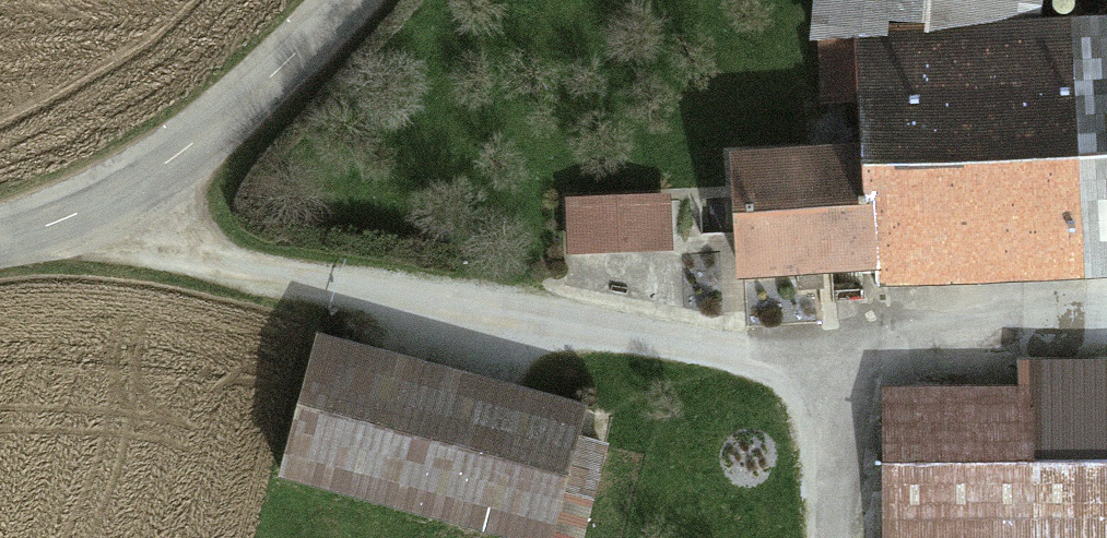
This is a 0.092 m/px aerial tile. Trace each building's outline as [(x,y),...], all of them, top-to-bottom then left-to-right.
[(992,37),(991,0),(825,0),(824,40),(877,39),(992,37)] [(883,285),(1106,280),(1106,34),(992,37),(877,39),(880,164),(883,272),(883,285)] [(745,276),(883,272),(880,164),(742,167),(745,276)] [(285,478),(526,537),(549,537),(580,414),(318,348),(285,478)] [(887,537),(1106,537),(1106,473),(1027,474),(1027,403),(886,404),(887,537)]
